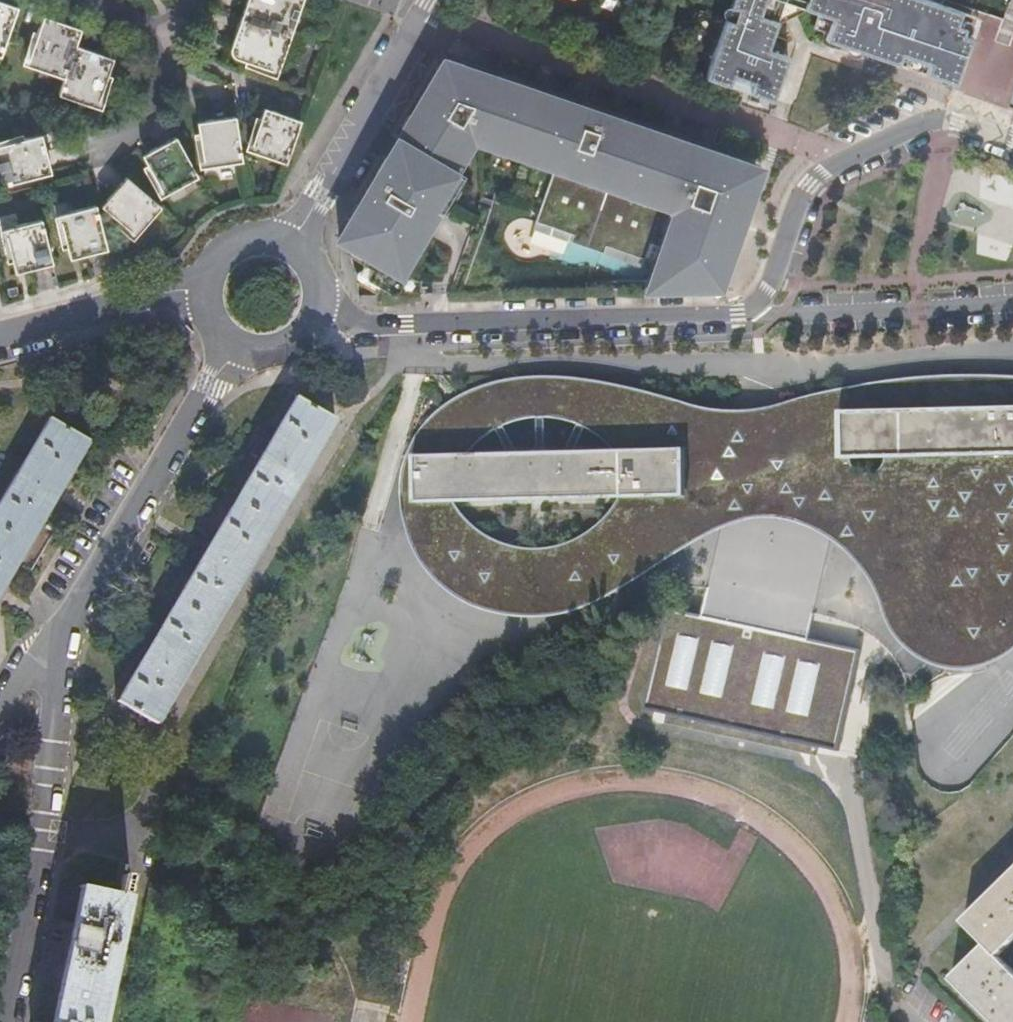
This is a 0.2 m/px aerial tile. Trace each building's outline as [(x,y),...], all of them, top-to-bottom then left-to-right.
[(247,21),(297,38),(310,1),(307,0),(255,0),(247,21)] [(700,92),(768,116),(799,26),(953,81),(974,18),(921,0),(730,0),(700,92)] [(6,60),(22,10),(0,2),(0,58),(6,60)] [(69,81),(81,49),(87,31),(50,18),(43,37),(32,68),(69,81)] [(297,38),(247,21),(234,58),(253,65),(284,75),(297,38)] [(26,66),(32,68),(43,37),(37,35),(26,66)] [(118,62),(81,49),(69,81),(63,99),(100,112),(111,81),(118,62)] [(441,57),(434,67),(452,73),(455,66),(456,62),(441,57)] [(282,81),(284,75),(253,65),(251,70),(282,81)] [(714,286),(750,181),(748,180),(741,178),(745,166),(730,161),(719,156),(718,158),(707,154),(707,153),(661,137),(661,139),(649,135),(650,133),(596,115),(596,116),(582,112),(583,110),(525,90),(525,92),(513,88),(514,87),(455,66),(452,73),(434,67),(406,116),(407,117),(401,128),(399,127),(370,176),(372,177),(364,189),(363,189),(354,204),(356,205),(349,216),(347,215),(334,239),(345,245),(362,254),(357,263),(359,265),(368,270),(364,277),(376,285),(390,294),(401,277),(395,273),(417,234),(411,230),(417,219),(424,222),(431,211),(424,208),(462,142),(472,126),(480,128),(476,138),(488,143),(551,164),(548,171),(531,222),(567,235),(565,242),(599,253),(601,246),(640,259),(646,242),(661,247),(647,288),(714,286)] [(117,83),(111,81),(100,112),(106,114),(117,83)] [(515,82),(514,87),(513,88),(525,92),(525,90),(527,86),(515,82)] [(292,166),(307,122),(271,110),(267,123),(256,153),(292,166)] [(202,128),(205,142),(211,173),(248,165),(239,120),(202,128)] [(256,153),(267,123),(260,121),(250,151),(256,153)] [(651,129),(650,133),(649,135),(661,139),(661,137),(663,133),(651,129)] [(28,143),(0,150),(0,168),(6,189),(56,176),(48,137),(28,143)] [(28,143),(25,138),(0,144),(0,150),(28,143)] [(211,173),(205,142),(198,143),(205,174),(211,173)] [(469,146),(462,142),(424,208),(431,211),(469,146)] [(551,164),(488,143),(486,150),(548,171),(551,164)] [(149,164),(156,176),(173,203),(205,183),(181,144),(149,164)] [(718,158),(719,156),(720,153),(709,149),(707,153),(707,154),(718,158)] [(732,156),(730,161),(745,166),(741,178),(748,180),(754,163),(732,156)] [(173,203),(156,176),(150,180),(167,207),(173,203)] [(109,216),(121,225),(145,245),(169,216),(133,187),(109,216)] [(354,204),(351,202),(344,213),(347,215),(354,204)] [(356,205),(354,204),(347,215),(349,216),(356,205)] [(65,217),(73,248),(76,261),(113,252),(101,207),(65,217)] [(66,249),(73,248),(65,217),(58,219),(66,249)] [(9,232),(17,263),(21,276),(57,266),(45,222),(9,232)] [(145,245),(121,225),(116,230),(141,250),(145,245)] [(362,254),(345,245),(342,250),(345,256),(357,263),(362,254)] [(461,395),(436,411),(418,432),(400,474),(402,516),(415,552),(437,582),(469,602),(511,615),(550,615),(580,608),(605,596),(637,577),(680,548),(720,526),(764,516),(796,522),(831,539),(860,567),(876,593),(894,632),(905,645),(919,656),(937,664),(957,668),(976,666),(996,660),(1012,646),(1012,377),(937,375),(895,379),(864,384),(783,403),(733,411),(674,400),(614,385),(567,378),(525,377),(491,383),(461,395)] [(323,439),(329,417),(297,397),(118,701),(157,724),(323,439)] [(89,443),(49,420),(0,505),(0,595),(89,443)] [(764,516),(720,526),(700,616),(807,640),(831,539),(796,522),(764,516)] [(856,651),(807,640),(700,616),(667,609),(645,707),(834,749),(856,651)] [(811,638),(864,645),(867,623),(814,616),(811,638)] [(995,1021),(1012,1021),(1012,969),(1000,955),(1012,942),(1012,871),(963,921),(985,941),(951,978),(995,1021)] [(129,894),(125,892),(130,877),(123,876),(120,893),(83,885),(53,1021),(101,1021),(129,894)]
